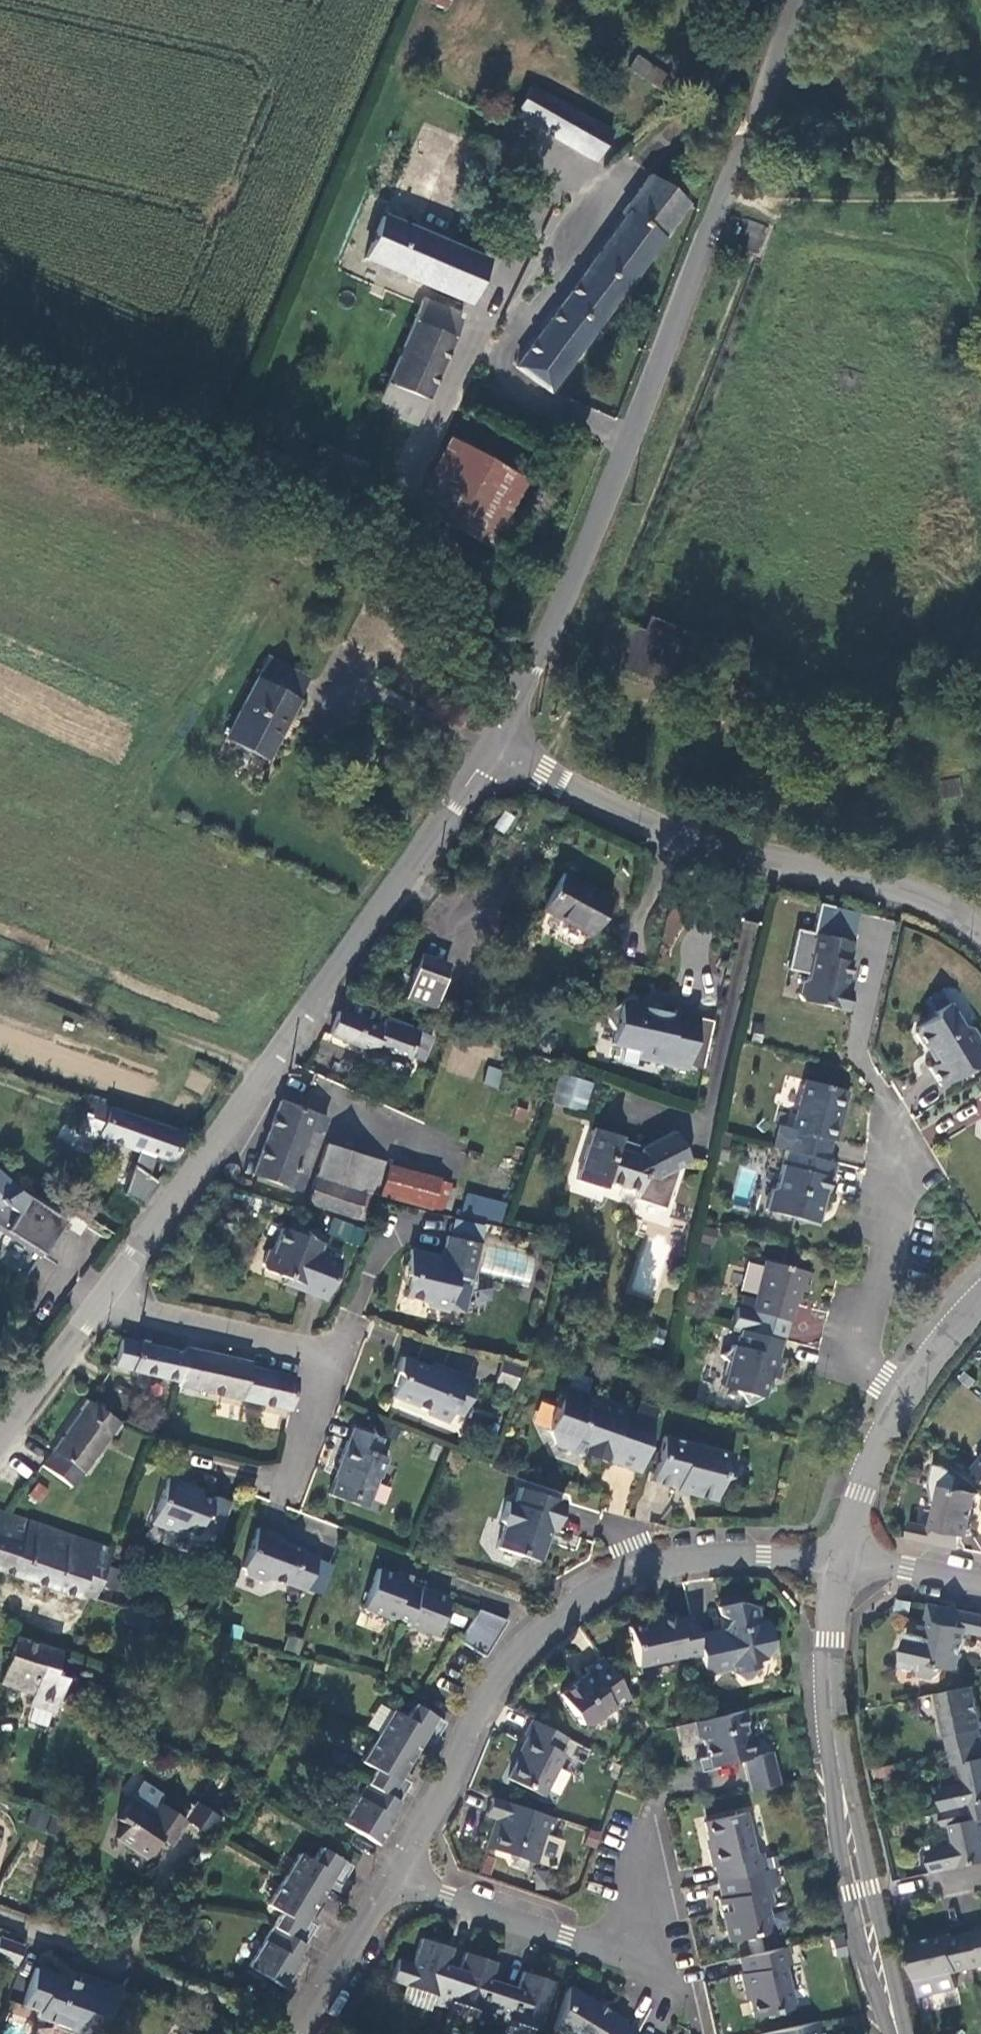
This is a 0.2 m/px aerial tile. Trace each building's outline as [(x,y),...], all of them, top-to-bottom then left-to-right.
[(458,0),(426,0),(426,2),(454,11),(458,0)] [(666,77),(630,53),(622,64),(658,88),(666,77)] [(597,161),(614,132),(531,85),(514,114),(597,161)] [(516,368),(552,395),(690,205),(650,174),(622,212),(626,216),(615,234),(619,235),(516,368)] [(486,261),(362,213),(346,251),(470,299),(486,261)] [(747,220),(740,247),(759,252),(767,225),(747,220)] [(464,315),(421,299),(376,409),(412,424),(416,425),(464,315)] [(463,435),(428,502),(477,527),(512,460),(463,435)] [(298,695),(310,675),(274,656),(231,732),(273,755),(306,699),(298,695)] [(942,780),(943,796),(960,795),(959,778),(942,780)] [(589,937),(610,900),(562,873),(541,910),(589,937)] [(807,975),(806,980),(801,983),(798,997),(803,1006),(845,1015),(849,996),(844,995),(851,966),(848,966),(853,943),(796,931),(787,971),(807,975)] [(449,965),(419,954),(403,1000),(433,1010),(449,965)] [(636,1058),(685,1070),(698,1016),(674,1011),(673,1015),(650,1010),(648,1017),(638,1014),(640,1009),(638,1007),(631,996),(603,1014),(614,1031),(611,1044),(638,1051),(636,1058)] [(980,1058),(980,1037),(973,1023),(966,1019),(962,1022),(946,997),(932,1006),(929,1014),(914,1023),(911,1031),(919,1044),(925,1046),(935,1062),(930,1065),(941,1082),(980,1058)] [(404,1065),(417,1031),(384,1019),(380,1029),(337,1012),(327,1036),(404,1065)] [(511,1077),(487,1068),(482,1083),(506,1092),(511,1077)] [(591,1084),(558,1074),(549,1103),(582,1113),(591,1084)] [(776,1122),(770,1144),(784,1147),(823,1157),(827,1137),(832,1139),(836,1122),(832,1121),(835,1111),(838,1112),(843,1089),(804,1078),(790,1126),(776,1122)] [(123,1186),(141,1199),(158,1175),(148,1169),(154,1149),(173,1156),(182,1129),(95,1098),(91,1108),(86,1106),(79,1125),(97,1131),(98,1129),(137,1143),(124,1185),(123,1186)] [(299,1193),(326,1118),(279,1101),(251,1175),(299,1193)] [(593,1128),(574,1182),(600,1190),(603,1182),(637,1193),(634,1201),(662,1211),(677,1168),(687,1163),(671,1133),(639,1149),(638,1151),(616,1144),(618,1137),(593,1128)] [(379,1196),(388,1166),(388,1164),(325,1145),(316,1177),(379,1196)] [(825,1192),(833,1160),(823,1157),(784,1147),(774,1182),(769,1186),(764,1210),(793,1217),(797,1213),(810,1215),(816,1211),(821,1191),(825,1192)] [(27,1267),(64,1212),(19,1182),(18,1178),(0,1163),(0,1249),(27,1267)] [(236,1166),(233,1164),(229,1164),(225,1165),(222,1169),(222,1173),(223,1177),(227,1180),(231,1180),(235,1179),(238,1175),(238,1171),(236,1166)] [(439,1180),(388,1166),(379,1196),(441,1213),(449,1185),(438,1182),(439,1180)] [(371,1196),(316,1179),(308,1204),(363,1221),(371,1196)] [(461,1207),(458,1217),(497,1227),(504,1207),(477,1198),(472,1211),(461,1207)] [(814,1221),(816,1211),(810,1215),(797,1213),(793,1217),(814,1221)] [(331,1217),(325,1234),(360,1245),(366,1228),(331,1217)] [(444,1237),(473,1243),(477,1226),(448,1220),(444,1237)] [(318,1300),(334,1260),(312,1251),(316,1243),(276,1226),(267,1247),(262,1249),(256,1265),(260,1270),(279,1279),(285,1281),(283,1285),(318,1300)] [(714,1229),(702,1226),(698,1239),(711,1241),(714,1229)] [(458,1312),(473,1243),(444,1237),(440,1236),(434,1259),(422,1256),(423,1253),(405,1249),(399,1274),(403,1275),(398,1296),(416,1301),(421,1307),(441,1312),(442,1308),(458,1312)] [(752,1309),(738,1305),(732,1326),(743,1329),(783,1339),(788,1320),(790,1320),(798,1289),(807,1291),(812,1272),(765,1260),(752,1309)] [(780,1356),(785,1340),(783,1339),(743,1329),(740,1342),(735,1342),(724,1355),(729,1360),(722,1387),(739,1393),(744,1404),(758,1398),(762,1399),(764,1395),(772,1389),(765,1379),(769,1376),(780,1379),(786,1358),(780,1356)] [(114,1369),(176,1383),(183,1354),(122,1340),(114,1369)] [(239,1399),(288,1410),(297,1379),(247,1367),(248,1364),(184,1349),(183,1354),(176,1383),(175,1386),(239,1401),(239,1399)] [(456,1416),(469,1379),(440,1369),(439,1373),(395,1357),(390,1371),(393,1376),(385,1396),(423,1412),(422,1417),(440,1423),(445,1411),(456,1416)] [(497,1382),(515,1389),(521,1375),(503,1367),(497,1382)] [(611,1461),(639,1471),(652,1422),(631,1417),(621,1413),(622,1409),(561,1387),(546,1431),(552,1443),(579,1453),(586,1464),(599,1468),(610,1463),(611,1461)] [(89,1402),(51,1452),(82,1474),(118,1423),(89,1402)] [(635,1402),(631,1417),(652,1422),(655,1408),(635,1402)] [(376,1439),(345,1428),(333,1462),(334,1463),(323,1495),(344,1501),(346,1497),(362,1503),(372,1477),(374,1477),(382,1458),(371,1454),(376,1439)] [(733,1451),(664,1435),(653,1482),(686,1490),(686,1493),(716,1500),(721,1479),(728,1474),(733,1451)] [(51,1452),(40,1466),(71,1489),(82,1474),(51,1452)] [(215,1536),(227,1502),(211,1496),(209,1501),(194,1496),(180,1491),(182,1485),(164,1479),(147,1526),(171,1534),(178,1531),(194,1536),(196,1530),(215,1536)] [(37,1482),(29,1497),(41,1504),(50,1488),(37,1482)] [(561,1498),(518,1484),(513,1500),(504,1497),(498,1514),(501,1522),(494,1542),(534,1558),(541,1537),(539,1532),(542,1523),(545,1524),(551,1526),(561,1498)] [(197,1491),(182,1485),(180,1491),(194,1496),(197,1491)] [(908,1522),(906,1536),(960,1548),(963,1534),(967,1535),(976,1493),(941,1486),(932,1527),(908,1522)] [(361,1506),(362,1503),(346,1497),(344,1501),(361,1506)] [(98,1546),(4,1514),(0,1513),(0,1572),(79,1600),(81,1596),(98,1546)] [(300,1591),(312,1558),(296,1552),(297,1550),(269,1540),(271,1535),(253,1528),(238,1569),(240,1575),(259,1582),(265,1579),(279,1585),(280,1583),(300,1591)] [(81,1596),(93,1599),(111,1550),(98,1546),(81,1596)] [(406,1581),(378,1570),(362,1610),(390,1621),(391,1619),(406,1624),(405,1627),(433,1638),(448,1599),(405,1582),(406,1581)] [(710,1634),(696,1637),(700,1655),(705,1674),(731,1668),(732,1674),(743,1680),(749,1679),(758,1666),(758,1661),(764,1659),(770,1649),(764,1621),(759,1622),(754,1603),(743,1598),(720,1603),(721,1610),(728,1615),(723,1623),(709,1626),(710,1634)] [(961,1626),(963,1611),(930,1603),(927,1620),(930,1621),(927,1636),(908,1633),(901,1665),(919,1670),(918,1675),(933,1679),(938,1675),(941,1666),(958,1670),(965,1631),(966,1627),(961,1626)] [(462,1646),(489,1657),(505,1621),(478,1610),(462,1646)] [(961,1626),(966,1627),(965,1631),(980,1634),(980,1615),(963,1611),(961,1626)] [(685,1658),(700,1655),(696,1637),(691,1616),(678,1618),(677,1613),(657,1617),(658,1621),(631,1626),(640,1665),(684,1655),(685,1658)] [(284,1650),(299,1654),(303,1639),(288,1635),(284,1650)] [(48,1651),(13,1639),(0,1675),(0,1686),(28,1696),(25,1706),(50,1715),(55,1700),(62,1680),(52,1677),(60,1655),(48,1651)] [(589,1723),(628,1694),(600,1654),(582,1667),(585,1673),(557,1693),(579,1721),(589,1723)] [(62,1680),(55,1700),(74,1707),(81,1687),(62,1680)] [(951,1749),(980,1743),(980,1734),(980,1728),(980,1721),(972,1684),(938,1692),(951,1749)] [(726,1703),(712,1705),(714,1716),(728,1713),(726,1703)] [(436,1747),(449,1727),(420,1708),(411,1721),(399,1713),(366,1764),(378,1772),(346,1825),(380,1846),(396,1820),(392,1818),(411,1785),(404,1781),(428,1742),(436,1747)] [(751,1728),(748,1709),(728,1713),(714,1716),(692,1722),(696,1736),(703,1742),(707,1759),(715,1757),(717,1765),(741,1759),(748,1791),(779,1784),(772,1751),(752,1755),(745,1729),(751,1728)] [(561,1751),(568,1738),(534,1721),(526,1736),(529,1737),(522,1751),(523,1752),(510,1779),(544,1795),(565,1754),(561,1751)] [(980,1801),(980,1743),(951,1749),(955,1765),(959,1764),(964,1783),(939,1789),(944,1810),(980,1801)] [(709,1767),(717,1765),(715,1757),(707,1759),(709,1767)] [(143,1782),(115,1820),(124,1826),(115,1837),(145,1859),(159,1840),(169,1847),(186,1823),(183,1821),(159,1803),(164,1796),(143,1782)] [(547,1835),(554,1818),(492,1798),(486,1814),(499,1819),(496,1828),(492,1827),(485,1846),(503,1853),(505,1859),(522,1865),(529,1861),(532,1862),(542,1834),(547,1835)] [(980,1861),(980,1801),(944,1810),(938,1811),(941,1827),(951,1825),(955,1844),(929,1850),(934,1872),(980,1861)] [(194,1805),(183,1821),(186,1823),(207,1836),(218,1820),(194,1805)] [(47,1828),(48,1809),(29,1808),(28,1827),(47,1828)] [(933,1829),(941,1827),(938,1811),(930,1813),(933,1829)] [(709,1865),(713,1880),(718,1879),(759,1870),(755,1853),(749,1854),(739,1815),(700,1824),(706,1849),(703,1850),(707,1865),(709,1865)] [(355,1868),(325,1850),(317,1863),(304,1854),(271,1904),(284,1912),(249,1965),(284,1987),(301,1962),(297,1960),(317,1928),(309,1922),(334,1883),(343,1888),(355,1868)] [(780,1882),(776,1867),(764,1869),(767,1885),(780,1882)] [(767,1885),(764,1869),(759,1870),(718,1879),(722,1898),(719,1899),(723,1917),(726,1916),(732,1940),(764,1934),(770,1923),(766,1907),(771,1906),(767,1885)] [(980,1966),(980,1927),(979,1928),(979,1931),(967,1934),(975,1967),(980,1966)] [(951,1935),(911,1944),(919,1981),(975,1967),(967,1934),(951,1937),(951,1935)] [(434,2004),(448,2008),(451,2000),(460,1970),(449,1966),(454,1949),(423,1938),(415,1963),(401,1959),(394,1980),(437,1995),(434,2004)] [(0,1939),(0,1960),(15,1966),(22,1947),(0,1939)] [(791,1966),(786,1947),(739,1957),(743,1974),(740,1975),(744,1992),(746,1991),(752,2017),(793,2008),(784,1968),(791,1966)] [(477,2018),(492,2023),(505,1983),(492,1979),(497,1963),(466,1953),(460,1970),(451,2000),(480,2010),(477,2018)] [(123,1989),(79,1973),(74,1984),(36,1968),(21,2005),(38,2011),(36,2018),(52,2023),(51,2028),(66,2033),(95,2033),(123,1989)] [(520,1988),(505,1983),(492,2023),(502,2027),(507,2028),(510,2020),(539,2030),(555,1981),(525,1972),(520,1988)] [(569,1990),(554,2032),(557,2033),(620,2033),(625,2024),(627,2022),(606,2011),(604,2014),(593,2008),(595,2005),(569,1990)] [(606,2011),(595,2005),(593,2008),(604,2014),(606,2011)] [(820,2021),(762,2033),(824,2033),(820,2021)] [(620,2033),(638,2033),(639,2031),(625,2024),(620,2033)]
